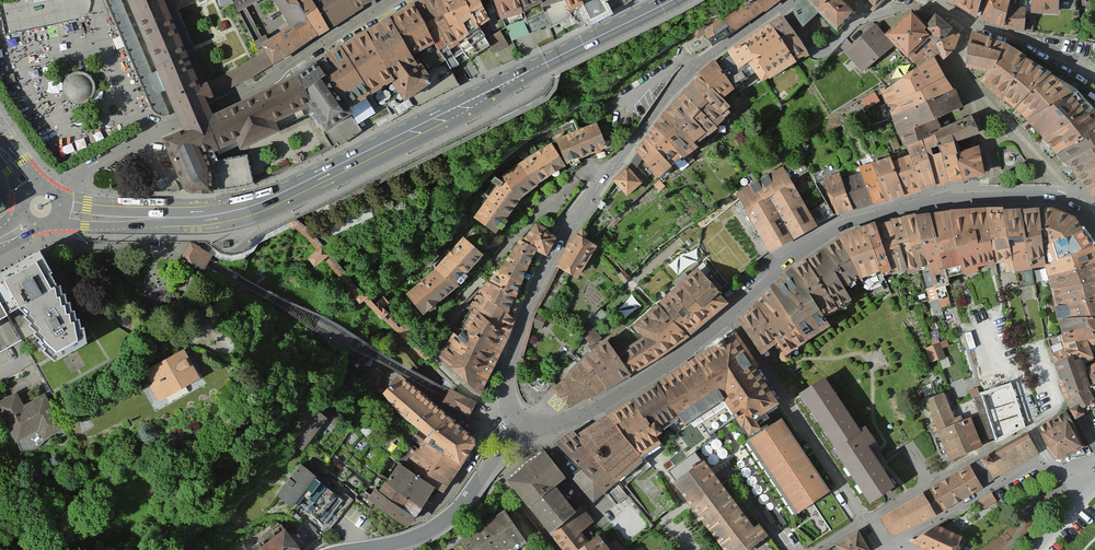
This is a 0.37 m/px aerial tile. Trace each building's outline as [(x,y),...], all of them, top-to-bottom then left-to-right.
[(179,111),(204,100),(273,65),(318,34),(296,0),(274,0),(292,26),(268,40),(265,34),(261,37),(245,8),(259,0),(220,0),(224,8),(235,2),(258,50),(264,46),(268,52),(241,69),(207,86),(168,0),(131,0),(179,111)] [(318,34),(329,27),(311,0),(296,0),(318,34)] [(362,5),(360,0),(311,0),(329,27),(362,5)] [(343,48),(383,110),(403,99),(405,101),(445,80),(424,55),(443,45),(450,52),(504,20),(495,0),(425,0),(417,4),(413,7),(373,30),(347,46),(343,48)] [(513,19),(551,6),(560,24),(585,14),(584,9),(595,6),(604,20),(624,10),(617,0),(505,0),(513,19)] [(724,15),(694,32),(698,37),(704,33),(712,45),(728,34),(736,30),(738,33),(756,19),(777,5),(784,0),(747,0),(724,15)] [(796,6),(796,13),(809,26),(824,11),(843,29),(859,14),(846,0),(803,0),(796,6)] [(981,19),(986,0),(945,0),(981,19)] [(1032,34),(1031,8),(1014,7),(1014,0),(991,0),(986,20),(1008,30),(1032,34)] [(1035,15),(1063,15),(1063,0),(1035,0),(1035,15)] [(760,76),(805,53),(779,15),(728,48),(740,66),(750,59),(760,76)] [(936,57),(942,64),(953,55),(959,38),(938,20),(927,32),(912,16),(889,37),(918,65),(936,57)] [(843,48),(867,74),(896,48),(877,26),(854,46),(850,42),(843,48)] [(1094,197),(1094,106),(1083,96),(1056,75),(1055,77),(1031,61),(1035,57),(1012,44),(976,33),(971,70),(993,75),(986,83),(1032,120),(1030,121),(1094,197)] [(359,125),(383,110),(343,48),(337,51),(317,64),(359,125)] [(750,79),(727,55),(699,78),(697,84),(680,102),(666,119),(659,128),(650,140),(641,152),(666,179),(690,157),(692,160),(706,149),(707,148),(705,145),(726,130),(724,127),(737,114),(735,112),(738,109),(731,100),(742,91),(740,86),(750,79)] [(359,125),(317,64),(302,73),(297,76),(212,118),(186,130),(167,138),(193,189),(212,194),(254,184),(247,156),(218,161),(213,152),(238,141),(241,148),(280,131),(276,122),(310,106),(335,144),(362,131),(359,125)] [(886,94),(923,191),(988,175),(981,148),(963,153),(960,145),(977,140),(971,121),(945,129),(942,123),(962,112),(952,96),(934,65),(886,94)] [(84,104),(89,102),(92,98),(95,94),(95,89),(94,84),(92,80),(88,77),(83,75),(78,75),(74,77),(70,80),(68,83),(66,88),(66,93),(68,97),(71,101),(75,103),(79,104),(84,104)] [(875,91),(862,99),(868,108),(881,100),(875,91)] [(186,130),(212,118),(208,109),(204,100),(179,111),(183,120),(186,130)] [(571,167),(613,149),(601,123),(560,141),(571,167)] [(544,187),(571,169),(555,146),(523,166),(504,181),(500,179),(496,186),(500,189),(477,220),(501,235),(525,202),(544,187)] [(842,176),(827,181),(840,220),(921,193),(909,158),(895,163),(894,159),(873,165),(872,160),(857,165),(860,174),(844,180),(842,176)] [(614,181),(628,196),(643,182),(628,166),(613,180),(614,181)] [(738,196),(775,256),(821,228),(784,168),(738,196)] [(1050,268),(1066,337),(1047,344),(1074,417),(1094,453),(1094,434),(1082,412),(1094,404),(1094,365),(1089,368),(1087,364),(1094,360),(1094,356),(1093,348),(1094,348),(1094,244),(1080,221),(1058,210),(1009,208),(955,211),(902,219),(880,226),(879,223),(841,236),(844,240),(811,255),(774,288),(739,323),(765,360),(780,345),(789,358),(837,326),(832,317),(857,301),(851,288),(862,283),(886,271),(888,276),(907,271),(908,275),(932,268),(937,287),(928,288),(934,311),(952,306),(948,284),(984,274),(984,268),(1018,263),(1020,273),(1050,268)] [(297,217),(290,222),(292,226),(294,225),(300,222),(297,217)] [(308,228),(300,222),(294,225),(304,233),(318,250),(323,246),(308,228)] [(509,315),(537,250),(547,254),(556,235),(544,227),(537,223),(522,239),(520,239),(498,270),(495,269),(487,282),(485,281),(480,289),(478,288),(469,305),(473,307),(463,326),(455,336),(451,332),(440,355),(480,394),(494,366),(507,339),(513,318),(509,315)] [(600,249),(584,228),(580,235),(560,267),(582,280),(600,249)] [(490,257),(467,240),(439,271),(410,294),(429,316),(463,289),(490,257)] [(193,263),(204,269),(207,262),(211,255),(190,243),(186,250),(182,257),(193,263)] [(329,254),(323,246),(318,250),(309,258),(315,266),(323,259),(328,255),(329,254)] [(0,273),(0,301),(7,314),(19,308),(26,315),(24,317),(31,323),(29,326),(36,331),(33,334),(40,339),(38,342),(45,348),(43,351),(55,361),(88,344),(85,327),(82,328),(81,320),(76,320),(75,311),(71,312),(70,303),(66,304),(65,295),(62,295),(60,286),(56,286),(50,275),(53,273),(41,251),(26,259),(19,263),(13,266),(0,273)] [(607,334),(554,384),(572,400),(579,396),(587,390),(591,395),(656,355),(691,331),(726,297),(717,286),(723,280),(704,259),(631,320),(642,333),(619,347),(607,334)] [(364,292),(361,295),(356,299),(360,303),(364,300),(368,297),(364,292)] [(16,343),(22,339),(7,314),(0,301),(0,352),(16,343)] [(543,320),(534,317),(532,325),(541,328),(543,320)] [(578,432),(562,443),(606,500),(611,496),(640,534),(668,512),(642,477),(657,466),(653,461),(673,446),(668,439),(675,434),(672,431),(683,423),(690,432),(730,403),(754,436),(749,440),(802,515),(813,507),(832,534),(851,521),(833,494),(838,490),(781,410),(787,406),(736,333),(583,439),(578,432)] [(942,341),(926,345),(931,361),(946,356),(942,341)] [(143,367),(158,399),(200,379),(185,347),(143,367)] [(461,464),(476,437),(397,373),(384,391),(400,409),(428,430),(406,463),(398,458),(379,489),(374,486),(367,498),(407,525),(433,485),(441,490),(459,463),(461,464)] [(865,431),(830,378),(803,395),(839,449),(838,450),(874,504),(899,487),(876,453),(872,448),(879,443),(869,428),(865,431)] [(997,442),(1025,426),(1012,387),(974,399),(978,416),(958,423),(945,395),(926,402),(951,461),(985,448),(983,442),(995,437),(997,442)] [(25,450),(66,429),(46,392),(27,403),(19,389),(0,399),(0,403),(25,450)] [(476,403),(453,390),(450,396),(446,404),(468,416),(472,410),(476,403)] [(296,443),(309,452),(331,421),(340,428),(347,419),(335,410),(329,417),(320,410),(296,443)] [(1069,412),(1040,429),(1057,459),(1086,443),(1069,412)] [(884,518),(894,535),(937,518),(986,490),(984,487),(1041,456),(1029,436),(884,518)] [(579,473),(558,445),(518,475),(574,549),(596,533),(591,528),(603,519),(590,503),(587,505),(569,481),(579,473)] [(707,461),(678,483),(728,549),(752,549),(772,535),(764,524),(758,529),(707,461)] [(315,477),(297,464),(274,495),(294,510),(298,505),(322,523),(339,501),(311,481),(315,477)] [(468,549),(503,549),(523,536),(505,509),(461,539),(468,549)] [(915,544),(928,549),(960,549),(966,538),(943,527),(915,544)] [(288,531),(264,549),(304,549),(288,531)] [(860,532),(837,546),(838,548),(834,549),(871,549),(860,532)] [(603,536),(585,549),(614,549),(603,536)]
